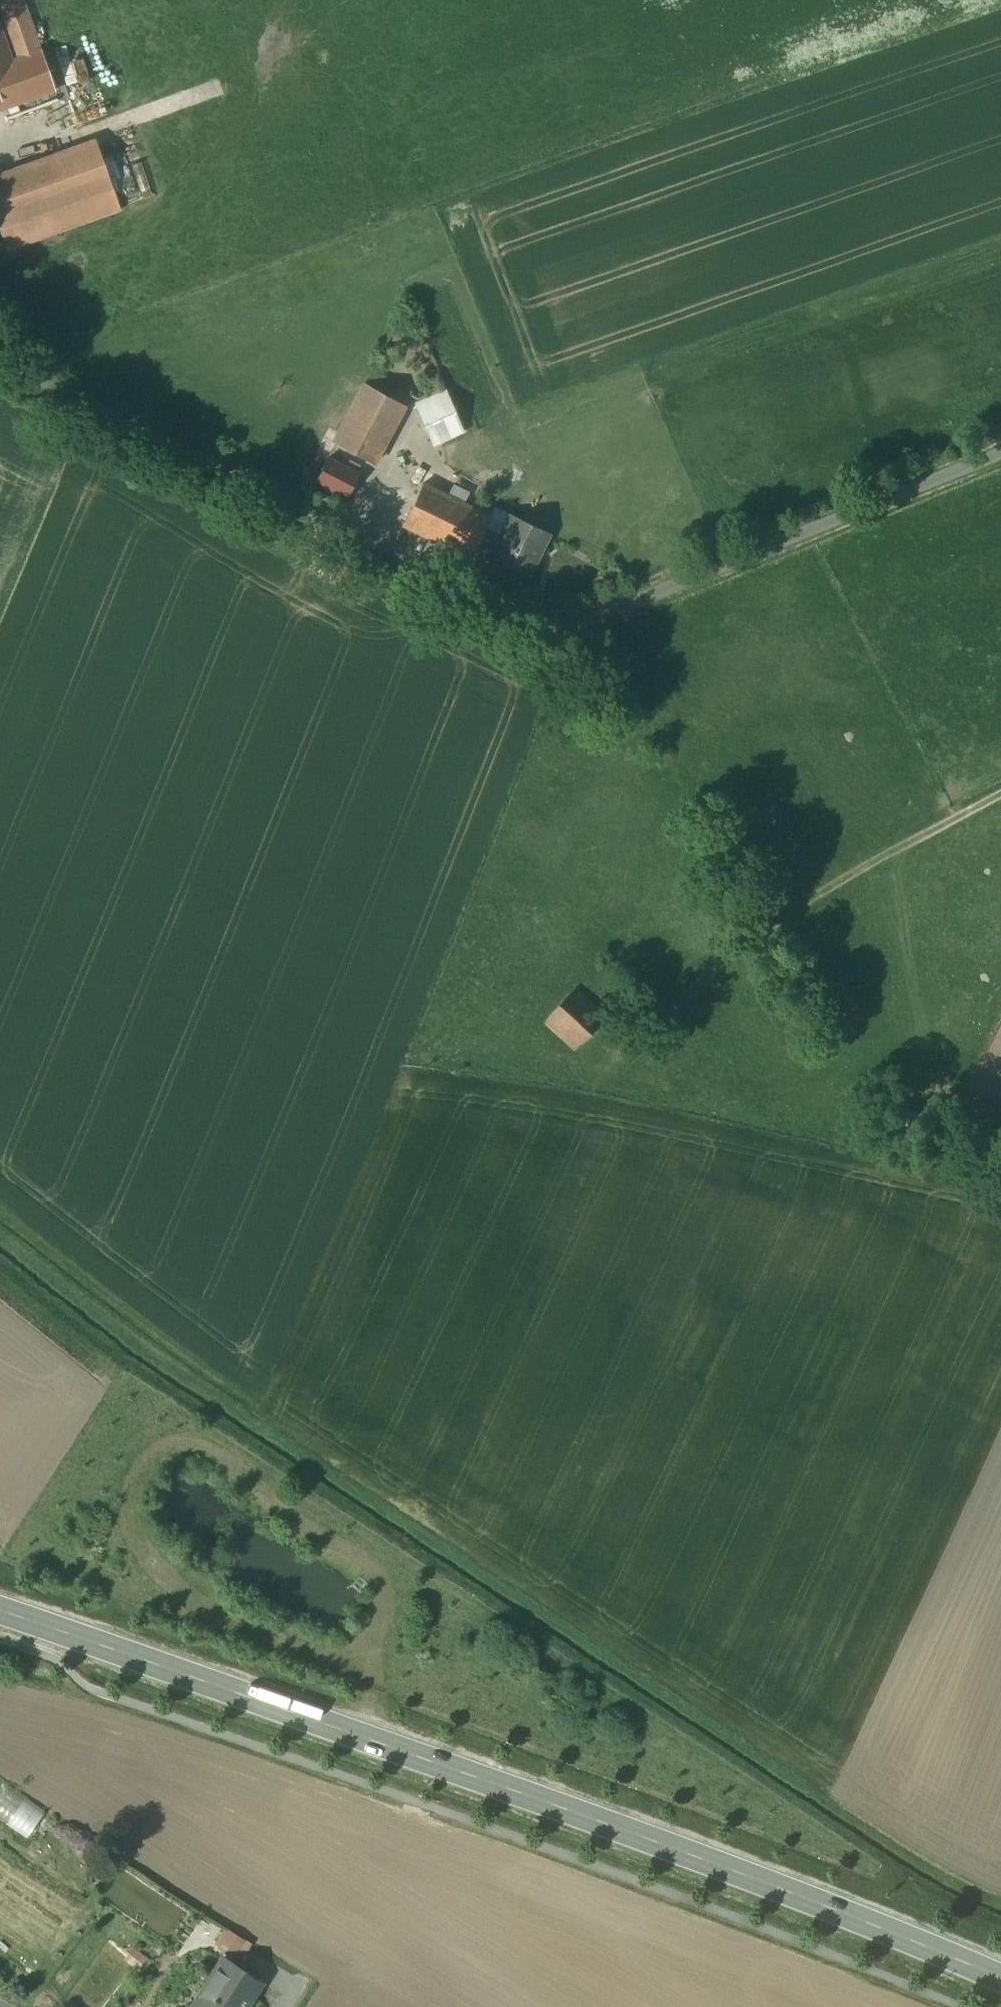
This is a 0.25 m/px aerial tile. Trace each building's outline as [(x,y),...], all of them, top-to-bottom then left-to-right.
[(23,0),(0,0),(0,11),(17,59),(41,51),(23,0)] [(11,61),(0,30),(0,65),(11,61)] [(0,65),(0,110),(55,90),(41,50),(41,51),(17,59),(11,61),(0,65)] [(0,175),(0,230),(7,249),(120,209),(96,141),(0,175)] [(405,405),(365,383),(333,442),(374,464),(405,405)] [(455,387),(420,399),(437,445),(471,433),(455,387)] [(362,466),(332,450),(313,489),(343,504),(362,466)] [(490,517),(422,484),(403,524),(470,557),(471,555),(471,554),(477,543),(485,527),(488,519),(489,519),(490,517)] [(548,533),(511,515),(501,535),(493,551),(491,556),(528,574),(548,533)] [(501,535),(485,527),(477,543),(493,551),(501,535)] [(575,988),(545,1023),(575,1049),(605,1015),(575,988)] [(0,1815),(0,1818),(29,1839),(48,1813),(18,1791),(0,1815)] [(216,1946),(246,1959),(255,1940),(225,1926),(216,1946)] [(224,1958),(193,2006),(245,2006),(261,1981),(224,1958)]
